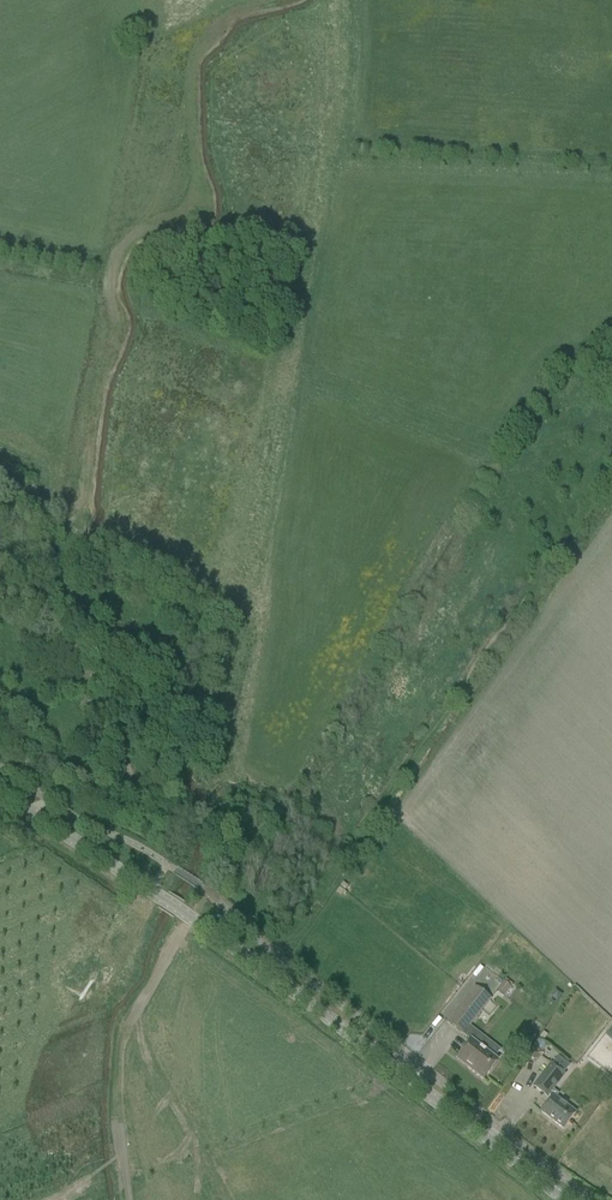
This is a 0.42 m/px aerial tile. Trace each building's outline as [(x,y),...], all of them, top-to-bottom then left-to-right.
[(496,990),(504,997),(511,988),(503,982),(496,990)] [(455,1013),(447,1022),(458,1031),(471,1041),(457,1058),(484,1079),(493,1068),(498,1061),(495,1059),(479,1046),(485,1038),(476,1031),(469,1026),(482,1009),(490,998),(475,986),(466,997),(455,1013)] [(555,991),(551,997),(557,1001),(561,995),(555,991)] [(541,1077),(533,1087),(547,1098),(549,1096),(552,1098),(541,1112),(563,1129),(570,1120),(576,1113),(556,1098),(559,1094),(551,1088),(563,1073),(552,1065),(551,1064),(541,1077)]
